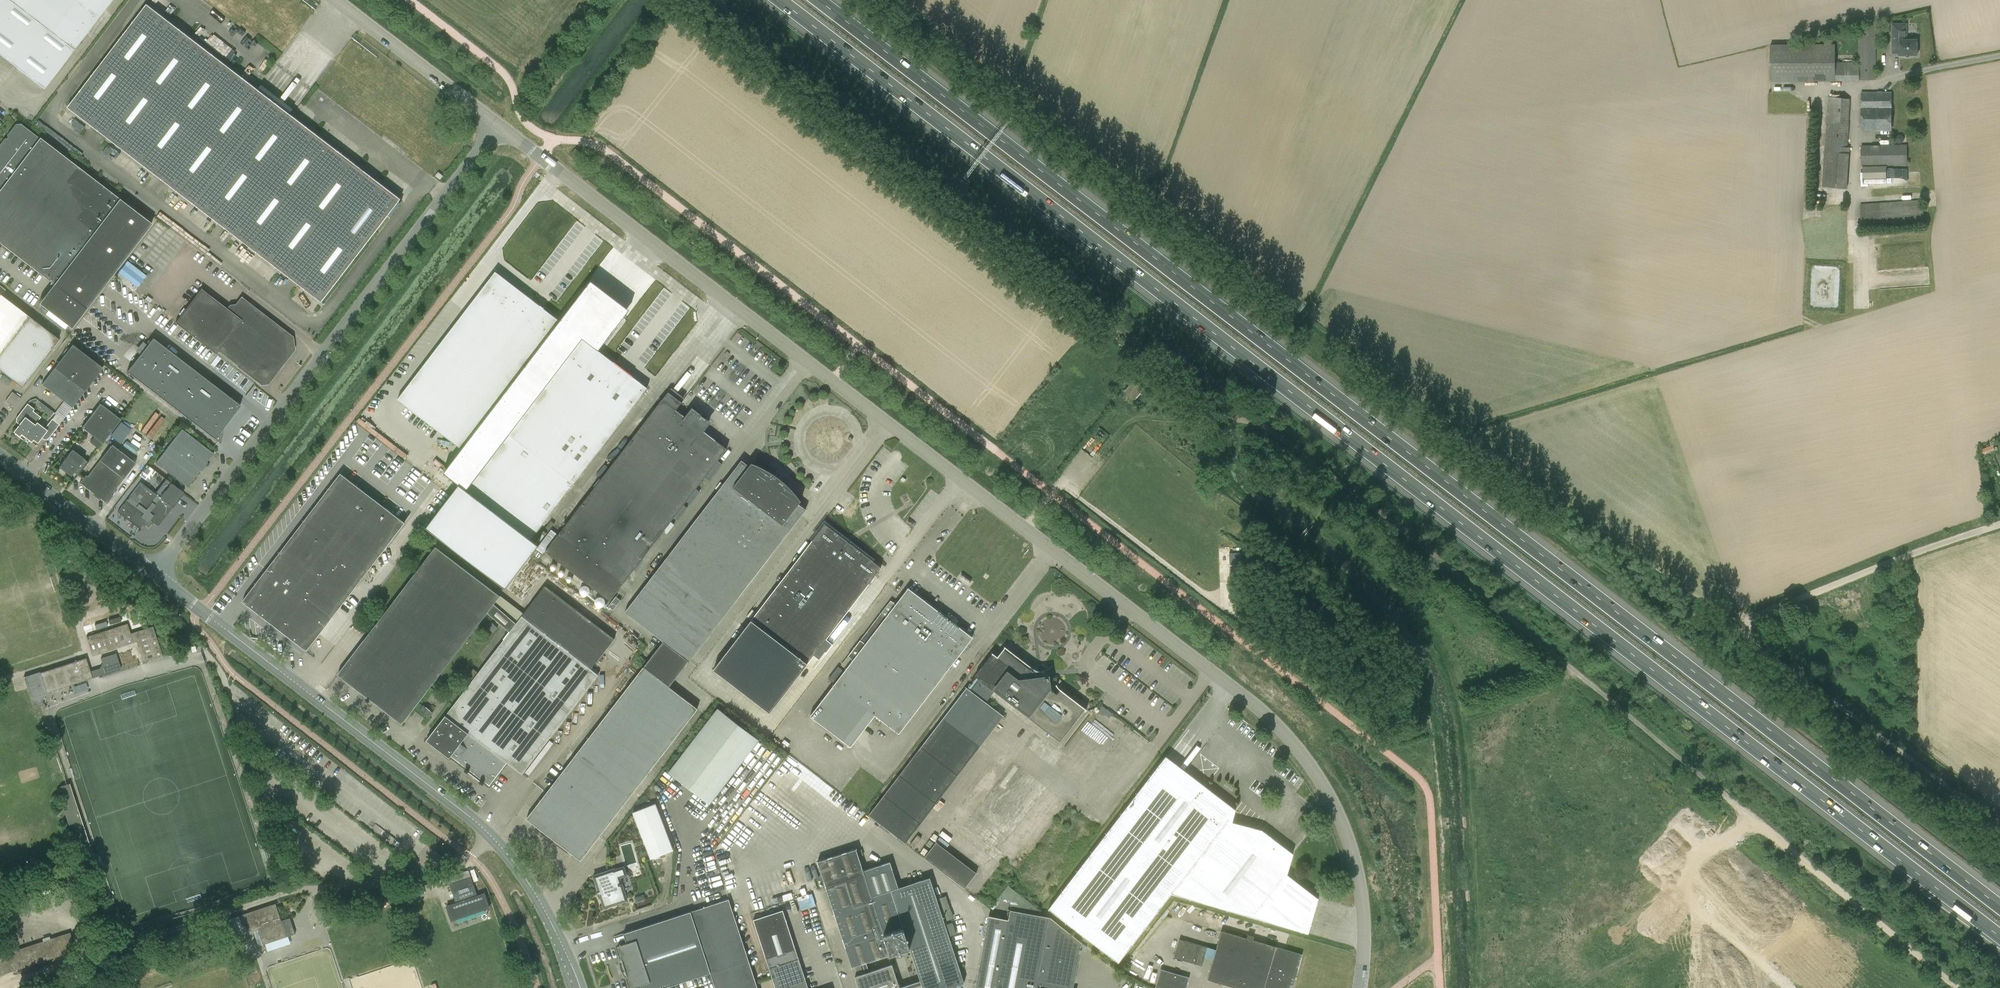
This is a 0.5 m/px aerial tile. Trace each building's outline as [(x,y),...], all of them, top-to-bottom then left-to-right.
[(73,50),(111,0),(0,0),(0,55),(43,89),(73,50)] [(401,199),(147,4),(68,107),(321,302),(401,199)] [(1892,24),(1892,33),(1892,54),(1899,54),(1899,56),(1918,56),(1918,40),(1907,40),(1907,33),(1907,24),(1892,24)] [(1771,44),(1771,82),(1860,81),(1860,79),(1877,79),(1876,25),(1858,25),(1859,62),(1836,62),(1835,44),(1771,44)] [(1892,130),(1892,107),(1891,107),(1891,93),(1861,92),(1861,130),(1892,130)] [(1823,187),(1847,189),(1850,147),(1848,147),(1849,123),(1851,99),(1828,97),(1823,187)] [(53,284),(38,303),(71,328),(152,223),(39,137),(38,139),(18,123),(8,135),(4,136),(5,140),(0,146),(0,243),(53,284)] [(1907,144),(1861,145),(1862,166),(1907,165),(1907,144)] [(585,155),(575,148),(571,153),(581,161),(585,155)] [(1887,168),(1886,180),(1903,181),(1903,168),(1887,168)] [(1922,200),(1860,204),(1862,231),(1924,225),(1922,200)] [(128,260),(119,272),(138,286),(147,274),(128,260)] [(462,448),(560,321),(495,271),(401,395),(393,389),(367,422),(447,484),(470,454),(462,448)] [(261,383),(267,383),(293,349),(291,337),(241,299),(236,306),(230,306),(228,309),(201,289),(175,323),(215,354),(218,350),(261,383)] [(21,387),(58,339),(29,316),(0,294),(0,371),(21,387)] [(127,371),(220,443),(223,427),(240,405),(152,338),(133,363),(110,345),(103,354),(126,372),(127,371)] [(538,544),(531,539),(647,388),(583,338),(570,355),(563,351),(552,365),(558,370),(466,489),(459,484),(426,526),(505,587),(538,544)] [(72,408),(102,368),(72,344),(41,384),(72,408)] [(11,404),(18,395),(12,391),(6,400),(11,404)] [(662,399),(558,534),(551,529),(536,548),(543,553),(545,550),(610,599),(726,448),(703,430),(709,422),(692,409),(686,418),(676,410),(682,402),(668,391),(662,399)] [(41,402),(39,404),(41,409),(45,412),(48,408),(41,402)] [(25,437),(36,422),(40,417),(33,411),(34,409),(27,403),(16,418),(20,422),(13,432),(23,440),(25,437)] [(120,419),(100,403),(81,427),(102,443),(120,419)] [(45,412),(40,417),(46,422),(53,412),(48,408),(45,412)] [(44,428),(36,422),(25,437),(35,445),(43,435),(48,439),(63,419),(55,414),(44,428)] [(213,453),(188,434),(181,429),(155,463),(187,487),(213,453)] [(87,476),(85,475),(79,483),(94,494),(93,495),(99,500),(100,499),(106,503),(112,496),(111,494),(135,463),(111,444),(87,476)] [(71,476),(74,472),(78,475),(88,462),(72,449),(59,467),(71,476)] [(625,611),(663,640),(655,652),(680,671),(689,660),(805,509),(741,460),(625,611)] [(405,522),(341,473),(243,601),(307,650),(405,522)] [(140,482),(117,512),(139,528),(144,521),(146,523),(149,522),(151,520),(158,526),(172,506),(183,492),(171,482),(160,497),(156,494),(140,482)] [(824,524),(751,619),(713,669),(769,712),(813,655),(819,659),(838,635),(832,631),(878,570),(870,564),(873,561),(824,524)] [(402,723),(487,612),(502,625),(508,616),(493,604),(500,595),(436,546),(338,674),(402,723)] [(77,574),(84,571),(80,560),(73,562),(77,574)] [(450,757),(451,755),(490,785),(507,762),(522,774),(598,674),(591,668),(614,638),(545,585),(516,623),(508,616),(502,625),(510,631),(427,740),(450,757)] [(908,588),(895,604),(890,600),(848,656),(853,660),(810,716),(850,747),(875,715),(899,733),(972,637),(908,588)] [(608,606),(613,610),(621,600),(616,596),(608,606)] [(139,613),(128,617),(132,629),(143,625),(139,613)] [(133,642),(127,624),(86,637),(92,656),(133,642)] [(133,633),(142,662),(162,656),(153,626),(133,633)] [(1033,668),(1003,645),(1003,646),(1004,647),(997,656),(991,652),(992,653),(975,676),(979,679),(970,690),(966,687),(868,815),(901,839),(931,800),(974,744),(977,747),(984,738),(981,736),(999,712),(986,702),(994,691),(1059,741),(1085,707),(1060,688),(1056,693),(1049,688),(1047,677),(1037,678),(1037,670),(1036,670),(1035,669),(1033,668)] [(581,860),(614,817),(697,708),(669,686),(680,671),(655,652),(526,818),(581,860)] [(103,674),(121,669),(116,653),(100,658),(103,665),(101,668),(103,674)] [(46,693),(92,678),(85,658),(40,672),(40,674),(25,679),(24,676),(23,677),(33,708),(43,704),(42,701),(46,693)] [(709,803),(758,740),(717,708),(668,771),(709,803)] [(1165,756),(1101,840),(1048,909),(1118,962),(1171,893),(1308,933),(1318,898),(1287,874),(1293,854),(1262,830),(1232,822),(1235,809),(1165,756)] [(673,849),(655,803),(632,812),(650,858),(673,849)] [(924,857),(964,888),(976,872),(936,842),(924,857)] [(890,862),(863,870),(859,857),(864,855),(861,848),(856,850),(856,849),(817,861),(851,966),(855,965),(858,975),(854,976),(858,987),(910,987),(922,984),(923,987),(947,987),(964,982),(949,935),(956,933),(952,922),(945,924),(930,877),(898,888),(890,862)] [(615,870),(614,869),(594,876),(598,890),(600,890),(602,895),(600,896),(604,907),(614,904),(614,905),(628,900),(620,877),(627,875),(624,867),(615,870)] [(451,920),(489,907),(484,893),(477,895),(471,877),(449,884),(456,903),(446,906),(451,920)] [(643,894),(634,898),(636,902),(645,898),(643,894)] [(618,946),(621,956),(620,957),(619,958),(619,960),(619,961),(619,962),(619,963),(620,965),(620,966),(620,968),(621,968),(621,970),(621,971),(622,972),(623,973),(624,975),(625,977),(626,978),(628,977),(631,987),(641,985),(642,987),(664,987),(710,973),(715,987),(758,987),(729,898),(624,933),(627,943),(618,946)] [(290,918),(281,920),(276,903),(230,918),(235,936),(259,929),(263,944),(295,933),(290,918)] [(801,967),(782,910),(753,919),(776,987),(808,987),(801,967)] [(1073,987),(1082,943),(1050,917),(1010,910),(1009,919),(989,915),(975,987),(1073,987)] [(1205,922),(1220,925),(1222,916),(1207,912),(1205,922)] [(1302,954),(1253,939),(1254,936),(1248,934),(1247,938),(1222,930),(1216,949),(1207,946),(1204,956),(1213,958),(1207,979),(1234,987),(1238,987),(1289,987),(1292,978),(1294,979),(1295,978),(1302,954)] [(55,957),(76,950),(70,932),(0,955),(0,973),(0,974),(55,957)] [(1173,957),(1202,965),(1204,956),(1207,946),(1179,938),(1173,957)] [(1155,987),(1186,987),(1189,977),(1160,969),(1155,987)]
